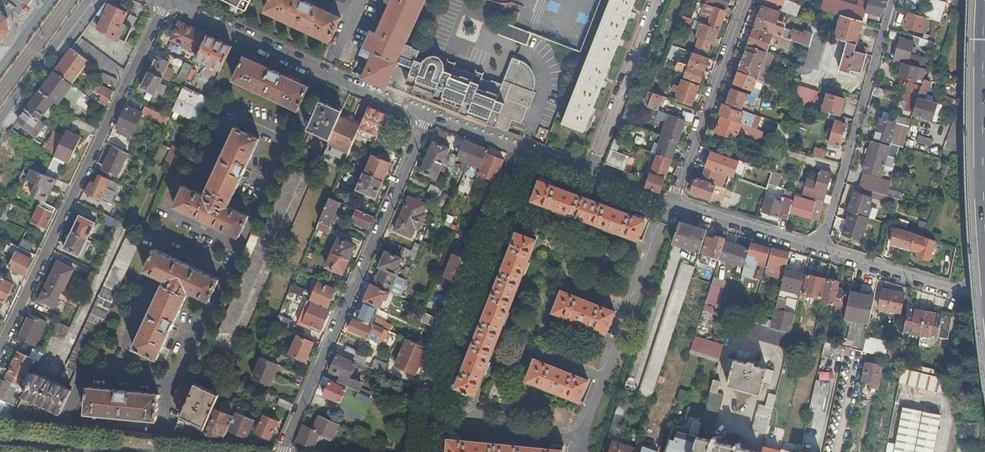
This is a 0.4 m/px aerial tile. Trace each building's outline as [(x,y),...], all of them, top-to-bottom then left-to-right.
[(247,10),(251,0),(227,0),(247,10)] [(265,10),(330,41),(341,17),(305,0),(270,0),(265,10)] [(382,35),(371,30),(360,53),(372,59),(363,77),(386,86),(397,62),(396,62),(397,61),(399,55),(405,43),(424,0),(398,0),(382,35)] [(562,123),(584,132),(635,0),(611,0),(562,123)] [(730,0),(698,0),(707,4),(726,11),(728,7),(730,0)] [(797,17),(801,5),(788,0),(771,0),(784,5),(782,11),(797,17)] [(846,3),(836,0),(823,0),(821,9),(841,15),(842,16),(846,3)] [(866,9),(866,12),(882,16),(887,0),(869,0),(866,9)] [(128,13),(106,2),(90,24),(126,42),(133,27),(138,18),(131,15),(127,24),(123,23),(128,13)] [(720,29),(726,11),(707,4),(707,5),(700,2),(693,20),(720,29)] [(866,9),(846,3),(842,16),(863,22),(866,12),(866,9)] [(755,26),(782,36),(785,28),(776,24),(780,14),(762,7),(758,19),(755,26)] [(1,43),(11,30),(9,18),(0,11),(0,43),(1,43)] [(925,17),(907,12),(903,27),(921,32),(923,24),(925,17)] [(755,26),(758,19),(749,15),(746,23),(755,26)] [(835,37),(857,44),(861,28),(862,25),(863,22),(842,16),(841,15),(835,37)] [(715,42),(720,29),(693,20),(684,16),(681,23),(697,29),(698,27),(700,27),(697,35),(700,37),(697,45),(709,49),(712,41),(715,42)] [(932,19),(925,17),(923,24),(929,26),(930,26),(932,19)] [(144,21),(138,18),(133,27),(139,30),(144,21)] [(930,35),(936,37),(940,22),(935,20),(930,35)] [(201,53),(209,35),(181,22),(173,40),(201,53)] [(531,34),(502,23),(498,35),(526,47),(531,34)] [(924,33),(924,34),(927,34),(929,26),(923,24),(921,32),(924,33)] [(792,40),(790,39),(782,36),(755,26),(748,46),(767,52),(772,37),(779,40),(778,45),(788,49),(792,40)] [(810,46),(813,37),(806,34),(806,35),(793,31),(790,39),(792,40),(810,46)] [(817,70),(827,35),(814,31),(813,37),(810,46),(804,66),(802,73),(804,74),(813,73),(814,69),(817,70)] [(222,70),(234,46),(209,35),(201,53),(198,59),(222,70)] [(119,66),(80,37),(72,48),(89,61),(104,72),(112,76),(119,66)] [(898,45),(897,49),(895,57),(908,61),(908,60),(912,61),(916,47),(909,45),(911,40),(900,37),(898,45)] [(923,38),(919,37),(917,44),(932,48),(934,41),(923,38)] [(861,73),(866,54),(854,51),(855,50),(856,45),(845,41),(843,48),(846,49),(840,70),(850,73),(851,70),(861,73)] [(415,61),(419,50),(414,48),(414,46),(405,43),(399,55),(415,61)] [(856,45),(855,50),(867,53),(868,47),(857,44),(856,45)] [(706,58),(709,49),(697,45),(694,53),(706,58)] [(743,58),(769,68),(774,55),(767,52),(748,46),(743,58)] [(72,48),(55,71),(72,83),(89,61),(72,48)] [(446,101),(459,70),(454,68),(456,62),(455,62),(455,63),(448,61),(449,60),(448,59),(447,60),(445,59),(445,58),(431,53),(430,54),(428,53),(428,52),(427,52),(427,53),(421,51),(421,49),(420,49),(419,50),(415,61),(413,67),(407,84),(416,87),(416,86),(435,93),(433,99),(442,102),(442,100),(446,101)] [(704,71),(708,58),(706,58),(694,53),(689,65),(704,71)] [(397,61),(413,67),(415,61),(399,55),(397,61)] [(158,56),(150,72),(163,78),(171,81),(175,73),(167,69),(171,59),(165,56),(164,59),(158,56)] [(310,86),(246,57),(235,81),(299,110),(310,86)] [(488,124),(508,132),(512,120),(522,124),(528,108),(530,109),(537,93),(534,92),(535,89),(536,87),(536,83),(536,80),(535,77),(534,73),(531,68),(526,63),(513,58),(502,85),(491,81),(491,82),(482,79),(485,73),(483,73),(483,74),(477,72),(477,71),(476,70),(474,74),(464,70),(463,72),(459,70),(446,101),(462,107),(460,114),(468,117),(488,124)] [(764,81),(769,68),(743,58),(738,71),(764,81)] [(913,65),(920,67),(923,68),(926,69),(928,63),(915,59),(913,65)] [(194,66),(186,62),(179,77),(187,81),(189,77),(193,68),(194,66)] [(700,83),(704,71),(689,65),(679,62),(677,69),(686,72),(684,78),(700,83)] [(902,62),(898,75),(916,81),(920,67),(913,65),(902,62)] [(121,80),(125,71),(119,66),(112,76),(119,79),(121,80)] [(41,90),(55,100),(59,103),(65,96),(77,103),(84,93),(72,83),(55,71),(41,90)] [(758,97),(764,81),(738,71),(734,84),(738,85),(752,90),(751,95),(753,96),(758,97)] [(115,86),(119,79),(112,76),(104,72),(101,79),(115,86)] [(163,78),(150,72),(143,87),(156,94),(157,92),(163,95),(168,86),(161,83),(163,78)] [(932,99),(933,97),(937,83),(923,78),(921,86),(917,99),(913,112),(913,114),(935,121),(938,112),(934,110),(936,103),(923,99),(924,97),(932,99)] [(694,98),(696,94),(699,86),(682,80),(679,87),(674,85),(672,91),(677,93),(675,100),(691,106),(694,98)] [(106,105),(113,90),(98,83),(95,90),(103,95),(100,102),(106,105)] [(912,84),(907,96),(917,99),(921,86),(912,84)] [(752,90),(738,85),(736,89),(751,95),(752,90)] [(197,121),(208,97),(185,86),(184,88),(174,110),(197,121)] [(815,92),(798,87),(796,92),(793,102),(811,107),(815,92)] [(752,99),(753,96),(751,95),(736,89),(732,88),(727,102),(742,108),(746,97),(752,99)] [(27,109),(41,119),(55,100),(41,90),(27,109)] [(665,97),(647,90),(642,104),(658,110),(661,103),(663,103),(665,97)] [(665,97),(670,99),(647,90),(665,97)] [(91,97),(84,93),(77,103),(80,106),(84,108),(91,97)] [(836,115),(840,116),(845,99),(828,94),(823,111),(836,115)] [(903,109),(913,112),(917,99),(907,96),(901,94),(899,99),(905,101),(903,109)] [(65,96),(59,103),(74,114),(80,106),(77,103),(65,96)] [(340,116),(342,110),(321,100),(308,130),(330,139),(340,116)] [(751,127),(756,115),(726,104),(722,116),(751,127)] [(161,110),(149,105),(146,111),(158,116),(161,110)] [(120,128),(132,134),(143,113),(128,106),(118,127),(120,128)] [(378,135),(387,114),(369,106),(360,126),(360,127),(378,135)] [(19,119),(22,121),(20,125),(30,133),(41,119),(27,109),(19,119)] [(670,115),(678,118),(679,113),(667,109),(666,113),(670,115)] [(684,112),(682,119),(686,121),(691,122),(693,115),(684,112)] [(895,125),(908,129),(911,120),(883,112),(881,119),(896,124),(895,125)] [(678,141),(686,121),(682,119),(678,118),(670,115),(662,136),(678,141)] [(330,139),(327,144),(348,154),(360,127),(360,126),(340,116),(330,139)] [(757,129),(751,127),(722,116),(717,127),(725,129),(731,132),(737,134),(738,133),(740,128),(747,131),(747,133),(748,133),(755,136),(757,129)] [(880,119),(874,139),(903,147),(908,129),(895,125),(896,124),(881,119),(880,119)] [(846,123),(845,122),(835,120),(828,143),(840,146),(843,135),(844,132),(846,123)] [(621,141),(628,124),(621,121),(615,138),(621,141)] [(782,138),(786,126),(780,124),(776,136),(782,138)] [(131,138),(132,134),(120,128),(119,132),(131,138)] [(206,196),(230,206),(261,138),(237,128),(206,196)] [(65,135),(56,155),(55,156),(69,163),(82,136),(68,129),(65,135)] [(56,131),(46,150),(56,155),(65,135),(56,131)] [(933,154),(935,138),(917,135),(915,151),(933,154)] [(672,159),(678,141),(662,136),(656,153),(658,154),(672,159)] [(617,152),(621,141),(615,138),(610,149),(617,152)] [(477,145),(465,139),(458,155),(457,158),(464,160),(469,163),(477,145)] [(869,148),(868,151),(863,170),(880,175),(883,165),(885,165),(890,145),(871,140),(869,148)] [(433,141),(427,156),(447,164),(450,158),(449,158),(446,156),(450,148),(433,141)] [(161,162),(169,148),(162,145),(155,159),(161,162)] [(175,168),(183,150),(173,145),(165,163),(175,168)] [(489,150),(477,145),(469,163),(478,166),(481,168),(487,154),(489,150)] [(118,176),(129,153),(114,146),(103,168),(118,176)] [(813,155),(825,158),(827,151),(815,147),(813,155)] [(605,163),(624,170),(629,156),(617,152),(610,149),(605,163)] [(712,150),(706,167),(720,172),(726,174),(732,158),(712,150)] [(457,158),(458,155),(452,152),(449,158),(450,158),(447,164),(453,167),(457,158)] [(365,173),(383,181),(391,163),(373,154),(365,173)] [(505,160),(487,154),(481,168),(480,170),(479,174),(494,179),(491,186),(494,187),(500,171),(505,160)] [(646,187),(660,192),(672,159),(658,154),(647,185),(646,187)] [(447,164),(427,156),(420,171),(437,178),(440,169),(444,171),(445,168),(447,164)] [(55,157),(49,170),(57,174),(63,161),(55,157)] [(466,171),(469,163),(464,160),(461,169),(466,171)] [(706,167),(701,179),(721,186),(724,180),(718,177),(720,172),(706,167)] [(32,195),(42,200),(45,202),(56,179),(46,174),(32,168),(27,179),(37,184),(32,195)] [(818,200),(824,202),(832,173),(821,170),(818,180),(808,177),(803,195),(818,200)] [(496,199),(507,174),(500,171),(494,187),(490,196),(496,199)] [(376,197),(383,181),(365,173),(364,172),(357,189),(376,197)] [(769,179),(768,184),(777,186),(780,176),(772,173),(769,179)] [(864,173),(860,187),(873,191),(887,195),(891,181),(864,173)] [(107,188),(111,180),(100,175),(96,184),(92,182),(87,192),(111,203),(116,192),(107,188)] [(647,217),(636,212),(634,216),(551,185),(553,181),(541,177),(533,200),(554,208),(554,211),(566,215),(567,213),(604,227),(603,229),(616,234),(617,232),(638,240),(647,217)] [(759,186),(767,189),(768,184),(769,179),(762,177),(759,186)] [(701,179),(696,178),(691,192),(710,199),(711,196),(723,201),(727,188),(721,186),(701,179)] [(431,184),(428,192),(440,197),(444,189),(431,184)] [(250,216),(230,206),(206,196),(186,186),(176,207),(240,237),(250,216)] [(873,191),(871,197),(898,205),(900,199),(887,195),(873,191)] [(854,192),(848,210),(852,211),(865,216),(871,197),(854,192)] [(780,212),(790,215),(794,199),(785,196),(784,201),(768,196),(763,212),(779,217),(779,215),(780,212)] [(319,221),(328,225),(339,201),(329,197),(319,221)] [(409,197),(402,213),(421,221),(425,213),(422,211),(425,204),(409,197)] [(816,202),(796,197),(793,206),(813,212),(816,202)] [(35,214),(32,220),(39,224),(42,225),(47,228),(56,208),(45,202),(42,200),(35,214)] [(819,220),(824,202),(818,200),(813,218),(819,220)] [(524,203),(517,222),(523,224),(531,206),(524,203)] [(93,207),(89,215),(94,217),(98,210),(93,207)] [(368,228),(374,216),(356,209),(353,216),(354,217),(352,221),(360,225),(359,227),(362,228),(363,226),(368,228)] [(863,241),(871,218),(865,216),(852,211),(844,235),(863,241)] [(421,221),(402,213),(395,229),(410,236),(415,226),(419,228),(422,222),(421,221)] [(73,232),(88,239),(96,223),(81,215),(73,232)] [(116,228),(120,221),(107,215),(103,222),(116,228)] [(915,233),(922,235),(927,222),(920,219),(915,233)] [(328,233),(332,226),(328,225),(319,221),(316,228),(328,233)] [(700,252),(707,231),(679,222),(672,243),(700,252)] [(919,252),(924,237),(897,228),(892,243),(919,252)] [(130,229),(72,356),(86,362),(144,235),(130,229)] [(716,236),(715,236),(714,239),(707,237),(699,261),(707,264),(710,255),(719,258),(724,241),(725,239),(727,231),(719,229),(716,236)] [(537,239),(513,231),(509,242),(512,243),(461,376),(457,375),(453,386),(476,395),(485,373),(487,374),(491,362),(489,361),(504,323),(506,324),(511,312),(509,311),(523,273),(525,274),(530,262),(528,261),(537,239)] [(81,255),(88,239),(73,232),(65,248),(81,255)] [(19,246),(31,252),(35,243),(24,238),(19,246)] [(333,252),(349,259),(352,252),(351,251),(354,244),(339,238),(333,252)] [(745,266),(749,249),(724,241),(719,258),(745,266)] [(767,259),(770,248),(751,243),(749,249),(745,266),(742,274),(751,277),(754,267),(757,264),(759,257),(767,259)] [(415,259),(418,252),(414,250),(406,247),(403,254),(415,259)] [(441,252),(431,247),(429,253),(439,258),(441,252)] [(785,272),(786,270),(790,253),(773,248),(768,268),(785,272)] [(166,280),(190,291),(210,300),(220,280),(156,250),(146,271),(166,280)] [(16,269),(19,271),(26,275),(33,259),(17,251),(10,267),(16,269)] [(382,267),(398,274),(401,267),(399,266),(403,258),(386,251),(379,266),(382,267)] [(469,260),(447,251),(446,252),(437,274),(460,283),(469,260)] [(346,266),(349,259),(333,252),(327,266),(341,273),(344,266),(346,266)] [(59,261),(49,283),(64,291),(75,269),(59,261)] [(669,346),(691,277),(695,267),(682,262),(653,349),(666,353),(669,346)] [(373,285),(391,293),(396,280),(398,274),(382,267),(373,285)] [(756,277),(763,279),(764,272),(758,270),(756,277)] [(800,294),(805,274),(786,270),(785,272),(781,289),(800,294)] [(404,284),(406,278),(398,274),(396,280),(404,284)] [(822,297),(826,279),(808,274),(803,293),(813,296),(814,295),(822,297)] [(3,309),(15,284),(0,277),(0,308),(3,309)] [(158,359),(190,291),(166,280),(135,347),(158,359)] [(844,307),(847,292),(837,290),(839,282),(828,280),(823,301),(844,307)] [(311,300),(328,307),(336,289),(319,281),(311,300)] [(77,305),(80,298),(64,291),(49,283),(41,300),(55,306),(60,297),(77,305)] [(723,287),(711,283),(702,313),(714,317),(723,287)] [(850,291),(839,344),(846,346),(864,351),(869,321),(877,286),(862,283),(860,293),(850,291)] [(293,284),(290,290),(302,296),(305,289),(293,284)] [(388,300),(391,293),(373,285),(371,284),(365,300),(382,307),(385,299),(388,300)] [(901,312),(905,293),(883,288),(879,308),(901,312)] [(607,333),(615,311),(562,291),(553,313),(607,333)] [(330,310),(309,300),(301,319),(303,324),(320,332),(330,310)] [(372,323),(378,309),(363,302),(358,313),(356,312),(355,315),(372,323)] [(938,336),(943,314),(940,313),(908,307),(903,330),(938,338),(938,336)] [(791,331),(796,313),(776,308),(771,327),(791,331)] [(46,321),(32,314),(27,323),(25,328),(21,337),(35,344),(46,321)] [(438,328),(441,321),(426,314),(423,321),(438,328)] [(938,336),(948,338),(952,316),(943,314),(938,336)] [(385,328),(372,323),(355,315),(349,328),(369,338),(372,330),(382,334),(385,328)] [(276,323),(289,329),(292,322),(279,316),(276,323)] [(789,347),(793,333),(771,328),(731,318),(728,331),(789,347)] [(69,330),(71,327),(59,322),(53,335),(60,338),(65,328),(69,330)] [(313,342),(298,336),(290,354),(306,361),(313,342)] [(690,349),(698,352),(701,339),(694,337),(690,349)] [(423,360),(428,348),(410,340),(408,339),(397,365),(414,373),(420,359),(423,360)] [(839,344),(825,341),(822,355),(843,360),(846,346),(839,344)] [(343,355),(356,361),(365,365),(369,355),(347,345),(343,355)] [(261,356),(278,364),(281,354),(265,347),(261,356)] [(651,399),(666,353),(653,349),(638,394),(651,399)] [(19,351),(5,379),(21,387),(35,359),(19,351)] [(339,382),(348,386),(358,390),(362,383),(350,377),(355,365),(363,369),(364,367),(365,365),(356,361),(356,363),(338,355),(331,369),(342,374),(339,382)] [(68,366),(81,372),(86,362),(72,356),(68,366)] [(269,385),(279,364),(278,364),(261,356),(261,357),(252,377),(269,385)] [(372,368),(383,373),(388,363),(376,358),(372,368)] [(744,362),(728,358),(725,370),(731,372),(728,385),(738,388),(760,394),(764,381),(771,383),(774,371),(744,362)] [(866,358),(861,379),(872,382),(879,383),(882,365),(868,361),(868,359),(866,358)] [(416,374),(423,360),(420,359),(414,373),(416,374)] [(588,380),(535,359),(527,381),(580,402),(588,380)] [(904,361),(899,382),(953,394),(949,372),(921,365),(904,361)] [(25,396),(62,413),(73,389),(35,372),(25,396)] [(186,405),(196,383),(198,378),(187,373),(174,400),(186,405)] [(5,398),(12,384),(0,378),(0,395),(5,398)] [(701,423),(699,429),(713,433),(723,394),(717,392),(721,381),(714,379),(701,423)] [(361,424),(373,397),(372,396),(361,391),(360,391),(358,390),(348,386),(347,388),(330,380),(324,394),(341,402),(336,413),(361,424)] [(816,380),(810,407),(824,410),(830,383),(816,380)] [(191,420),(206,428),(220,395),(196,383),(186,405),(181,415),(191,420)] [(160,393),(89,387),(87,413),(157,420),(160,393)] [(361,391),(372,396),(373,393),(362,388),(361,391)] [(268,392),(266,399),(272,401),(275,395),(268,392)] [(450,394),(445,406),(453,409),(457,397),(450,394)] [(753,429),(767,433),(777,396),(770,394),(767,406),(760,404),(753,429)] [(289,409),(292,403),(280,398),(277,405),(289,409)] [(941,414),(903,407),(895,451),(933,451),(941,414)] [(219,433),(226,436),(229,429),(234,416),(217,408),(207,432),(208,434),(218,435),(219,433)] [(234,416),(229,429),(247,437),(254,420),(236,412),(234,416)] [(615,413),(609,431),(615,434),(621,415),(615,413)] [(278,421),(264,415),(256,433),(271,439),(278,421)] [(335,439),(341,424),(321,415),(314,429),(321,432),(335,439)] [(689,435),(697,437),(699,429),(701,423),(694,420),(689,435)] [(314,447),(321,432),(314,429),(305,425),(298,440),(314,447)] [(697,437),(689,435),(677,431),(675,441),(671,440),(667,451),(693,451),(697,437)] [(564,445),(552,444),(551,449),(461,440),(461,435),(449,434),(447,451),(563,451),(564,445)] [(745,449),(747,444),(738,442),(738,443),(736,442),(735,446),(723,443),(720,442),(721,438),(714,436),(713,441),(697,437),(693,451),(761,451),(745,449)] [(662,440),(653,438),(650,449),(643,447),(641,451),(658,451),(662,440)] [(635,449),(613,442),(609,451),(634,451),(635,449)]
